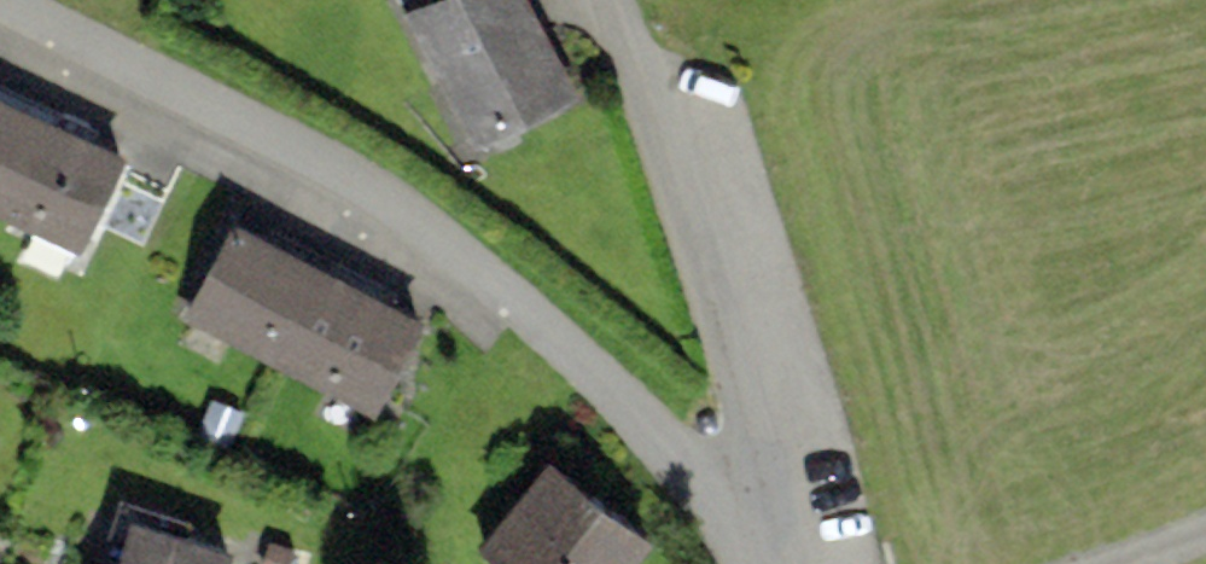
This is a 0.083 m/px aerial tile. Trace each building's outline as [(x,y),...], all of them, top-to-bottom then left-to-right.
[(399,4),(460,150),(569,104),(526,0),(408,0),(399,4)] [(0,89),(0,195),(40,106),(0,89)] [(40,106),(0,195),(0,209),(95,251),(140,150),(40,106)] [(334,267),(236,219),(192,309),(289,357),(334,267)] [(432,316),(334,267),(289,357),(387,405),(432,316)] [(543,446),(482,520),(536,563),(630,563),(653,536),(543,446)] [(114,563),(286,563),(287,561),(129,514),(114,563)]
